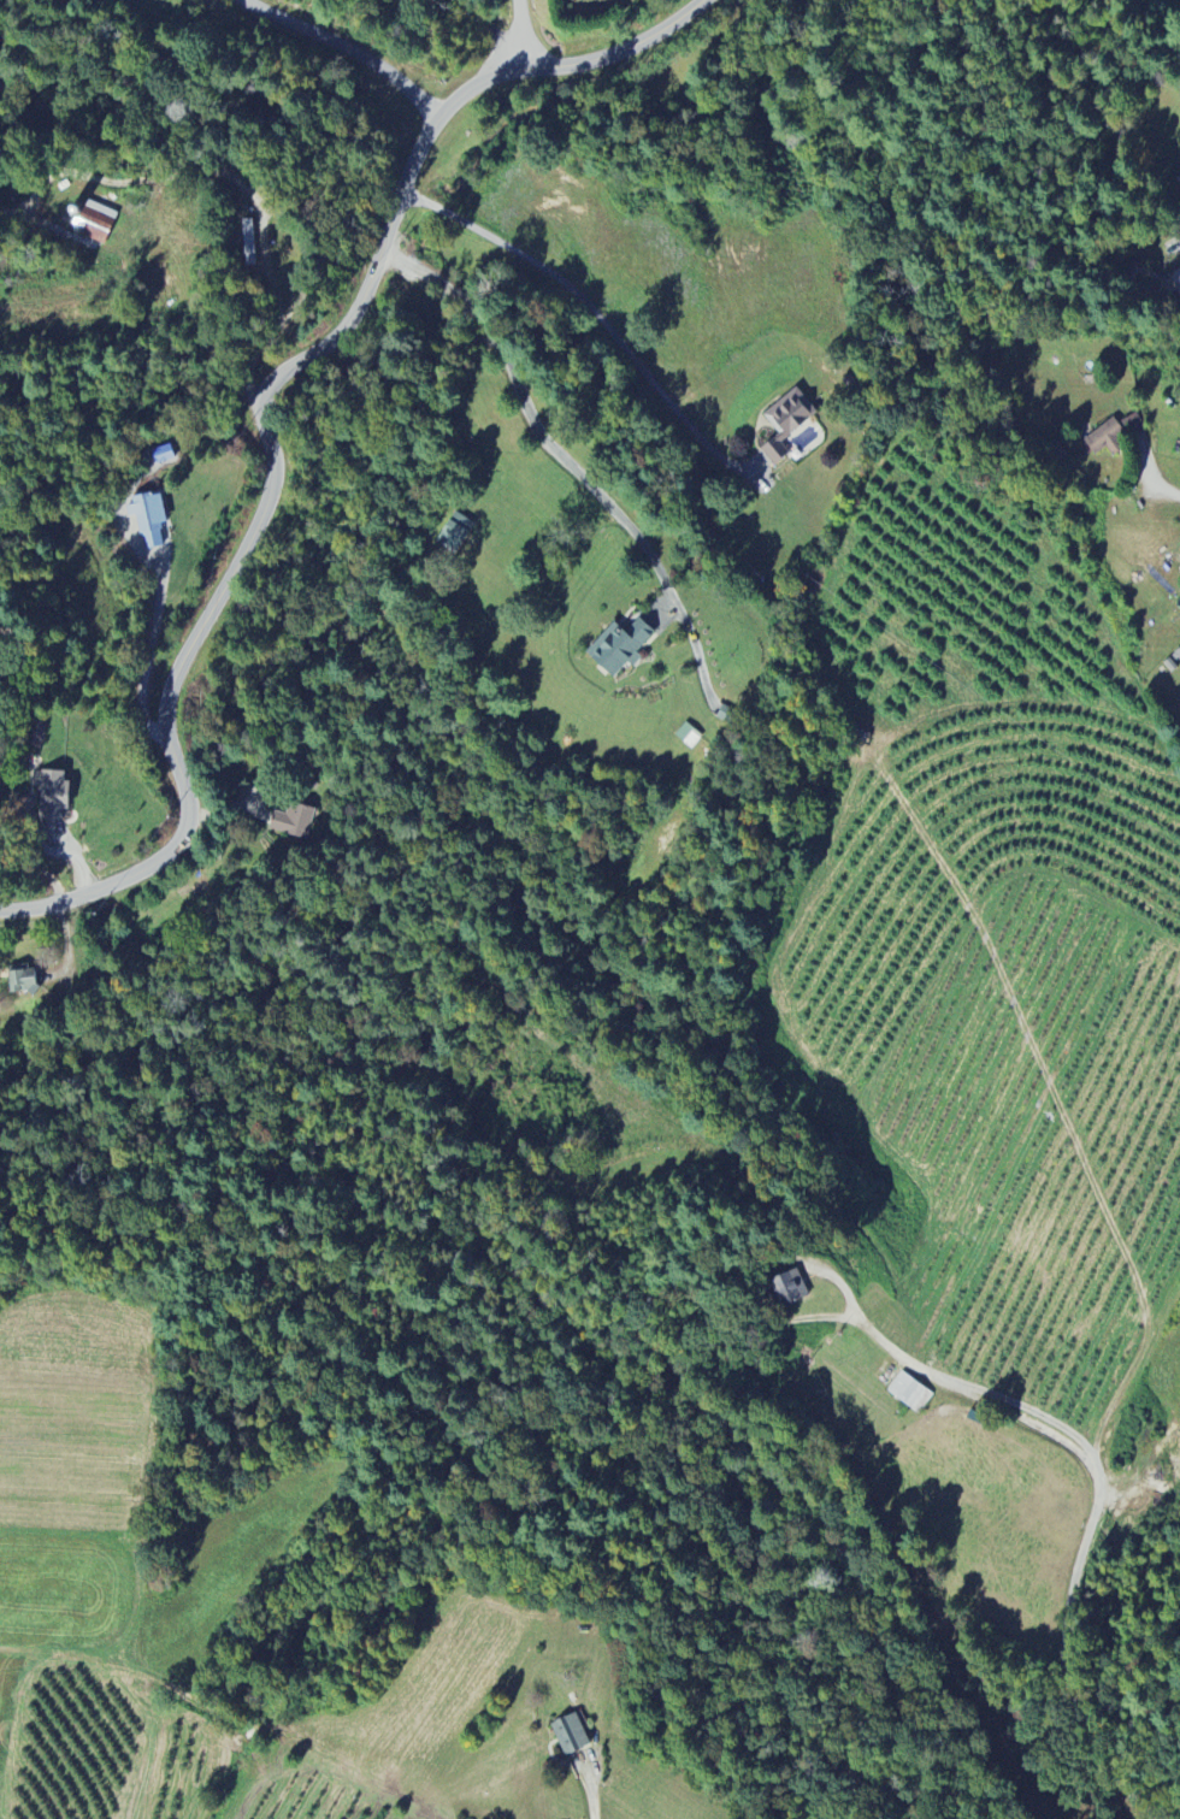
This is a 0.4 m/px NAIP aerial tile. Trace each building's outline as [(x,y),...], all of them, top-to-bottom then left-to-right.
[(106,246),(118,211),(85,200),(73,235),(106,246)] [(244,267),(255,267),(254,221),(243,221),(244,267)] [(763,414),(778,436),(760,449),(773,466),(790,454),(780,442),(818,415),(799,388),(763,414)] [(167,525),(161,494),(132,500),(133,506),(126,508),(129,518),(137,517),(144,552),(164,548),(160,526),(167,525)] [(437,546),(457,555),(472,523),(452,513),(437,546)] [(655,634),(639,618),(625,633),(615,623),(586,653),(613,679),(628,663),(633,668),(642,658),(637,654),(655,634)] [(702,737),(687,723),(675,736),(691,750),(702,737)] [(33,772),(32,788),(40,789),(39,819),(65,820),(67,773),(33,772)] [(269,831),(307,842),(316,811),(290,804),(287,816),(275,812),(269,831)] [(9,996),(36,994),(35,967),(8,969),(9,996)] [(810,1298),(797,1270),(770,1283),(783,1310),(810,1298)] [(887,1395),(921,1415),(934,1394),(900,1373),(887,1395)] [(565,1758),(590,1747),(576,1714),(550,1725),(565,1758)]
